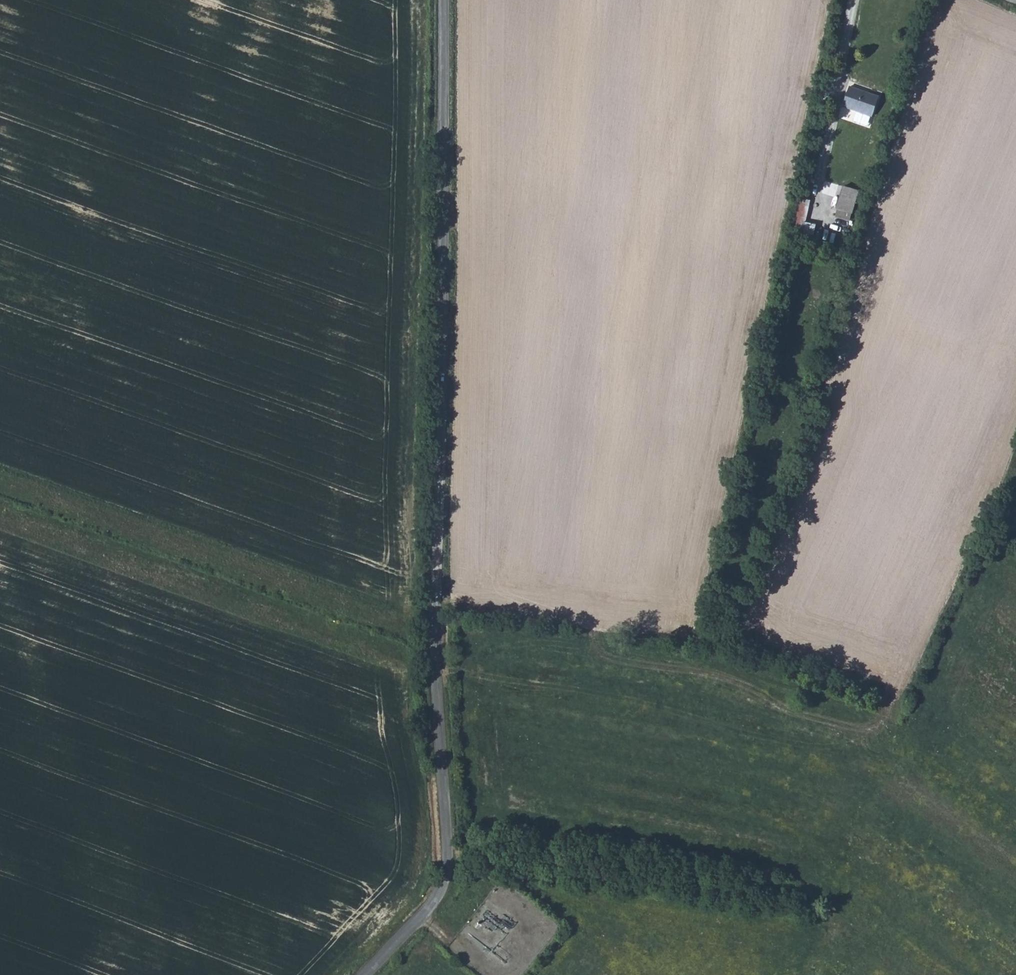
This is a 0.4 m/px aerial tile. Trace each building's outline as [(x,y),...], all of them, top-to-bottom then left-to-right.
[(882,95),(853,87),(847,107),(875,116),(882,95)] [(862,189),(847,184),(838,215),(853,219),(862,189)]
